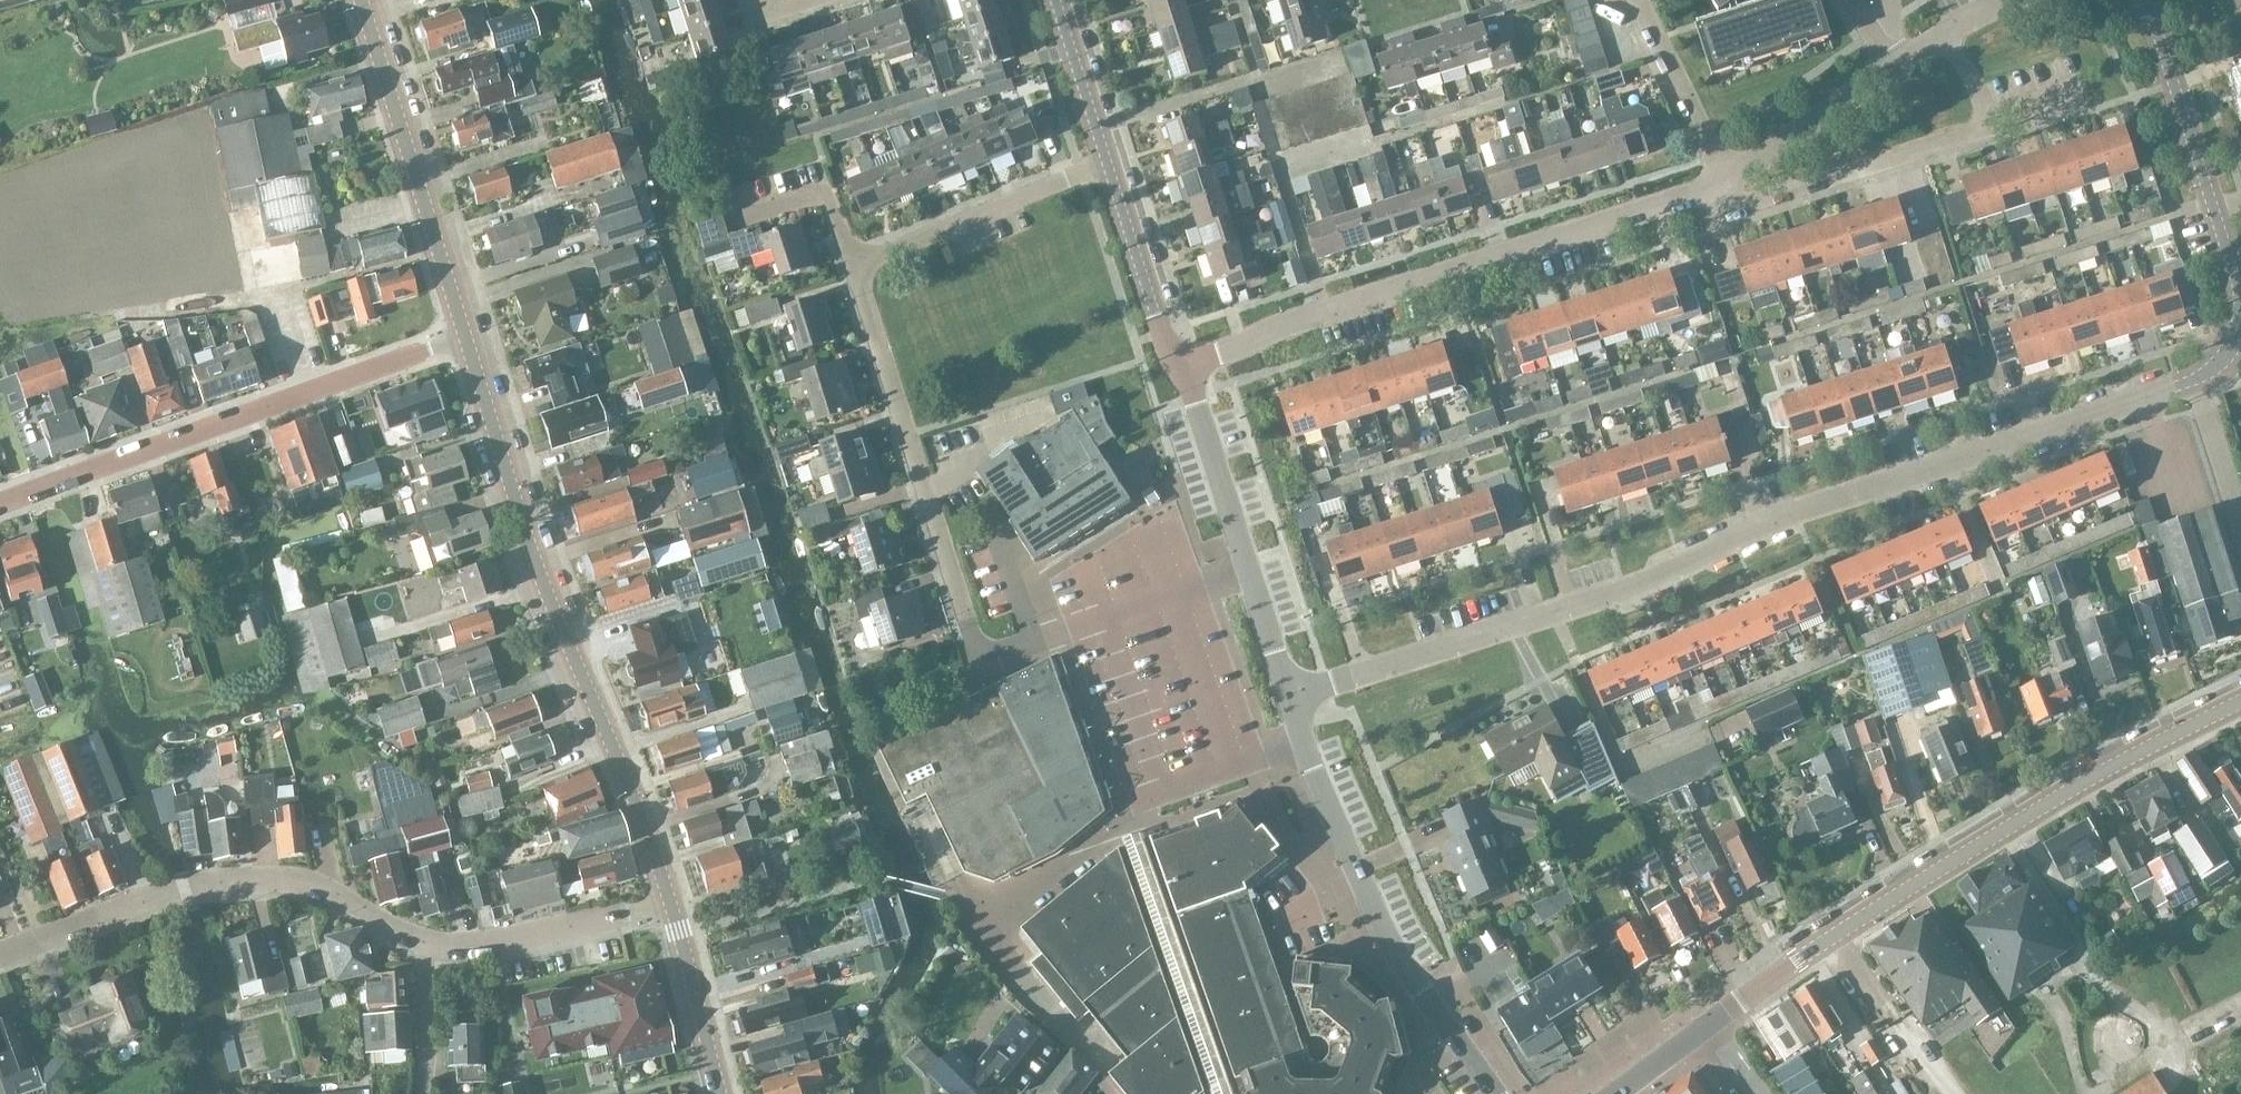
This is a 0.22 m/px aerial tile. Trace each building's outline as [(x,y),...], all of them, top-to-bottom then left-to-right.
[(13,7),(14,8),(44,0),(0,0),(0,11),(13,7)] [(272,4),(271,0),(223,0),(227,16),(272,4)] [(643,18),(654,15),(649,0),(627,0),(634,17),(642,14),(643,18)] [(679,7),(687,33),(719,23),(712,0),(701,0),(679,7)] [(918,3),(926,29),(937,25),(929,0),(928,0),(918,3)] [(998,6),(996,0),(959,0),(964,17),(998,6)] [(1192,22),(1187,7),(1210,0),(1172,0),(1153,6),(1161,32),(1192,22)] [(1241,12),(1252,9),(1249,0),(1237,0),(1241,12)] [(1332,10),(1329,0),(1317,4),(1315,0),(1279,0),(1287,24),(1332,10)] [(1508,13),(1533,5),(1532,0),(1514,0),(1505,3),(1508,13)] [(1591,8),(1589,0),(1573,0),(1564,3),(1568,15),(1591,8)] [(1720,12),(1739,0),(1712,0),(1720,12)] [(1785,1),(1799,44),(1809,41),(1810,45),(1829,39),(1817,0),(1788,0),(1785,1)] [(1799,44),(1785,1),(1757,10),(1772,57),(1791,51),(1789,48),(1799,44)] [(1482,22),(1508,13),(1505,3),(1478,11),(1482,22)] [(954,35),(958,47),(1006,32),(998,6),(964,17),(969,31),(954,35)] [(1595,20),(1591,8),(1568,15),(1572,27),(1595,20)] [(530,9),(486,23),(494,48),(538,35),(530,9)] [(874,17),(884,50),(887,61),(914,54),(910,41),(900,9),(874,17)] [(1248,36),(1259,33),(1252,9),(1241,12),(1248,36)] [(420,24),(417,26),(421,38),(424,39),(428,51),(446,45),(447,49),(466,43),(473,41),(469,25),(461,28),(460,24),(455,10),(419,21),(420,24)] [(1336,22),(1332,10),(1287,24),(1272,28),(1275,39),(1290,34),(1296,51),(1328,41),(1323,26),(1336,22)] [(1772,57),(1757,10),(1728,19),(1742,63),(1752,60),(1753,63),(1772,57)] [(303,21),(301,15),(277,22),(276,19),(232,31),(238,54),(280,42),(281,46),(282,45),(288,66),(306,61),(304,54),(326,48),(325,44),(328,43),(325,31),(322,32),(317,16),(303,21)] [(662,40),(654,15),(643,18),(651,43),(662,40)] [(859,58),(884,50),(874,17),(848,26),(859,58)] [(1742,63),(1728,19),(1699,28),(1714,76),(1734,69),(1733,66),(1742,63)] [(1453,23),(1467,68),(1491,60),(1494,71),(1515,64),(1506,35),(1487,41),(1483,27),(1467,31),(1464,20),(1453,23)] [(1599,32),(1595,20),(1572,27),(1576,40),(1599,32)] [(1199,45),(1211,42),(1225,38),(1221,25),(1195,33),(1192,22),(1161,32),(1169,58),(1200,48),(1199,45)] [(727,48),(719,23),(687,33),(695,57),(660,69),(665,83),(719,65),(715,53),(727,48)] [(1431,42),(1441,76),(1467,68),(1453,23),(1442,27),(1445,38),(1431,42)] [(823,34),(837,77),(848,73),(845,62),(859,58),(848,26),(823,34)] [(1014,58),(1006,32),(958,47),(961,59),(976,55),(981,69),(1001,62),(1014,58)] [(1603,44),(1599,32),(1576,40),(1580,52),(1603,44)] [(1259,33),(1248,36),(1257,64),(1268,60),(1259,33)] [(811,85),(837,77),(823,34),(797,42),(811,85)] [(1441,76),(1431,42),(1416,47),(1413,36),(1401,39),(1415,84),(1441,76)] [(1396,54),(1379,59),(1389,92),(1404,87),(1408,101),(1420,97),(1415,84),(1401,39),(1392,42),(1396,54)] [(797,42),(771,51),(779,74),(766,78),(774,102),(813,90),(811,85),(797,42)] [(465,59),(434,69),(437,80),(435,81),(434,83),(437,91),(439,92),(441,91),(442,94),(471,85),(479,108),(502,101),(503,106),(535,96),(535,94),(533,95),(528,80),(520,75),(507,79),(503,68),(516,64),(510,47),(512,46),(511,44),(494,50),(465,59)] [(932,47),(935,55),(945,51),(943,44),(932,47)] [(1580,52),(1584,64),(1607,57),(1603,44),(1580,52)] [(1364,46),(1346,52),(1351,66),(1369,61),(1364,46)] [(1208,74),(1200,48),(1169,58),(1177,83),(1208,74)] [(945,51),(935,55),(943,81),(954,78),(945,51)] [(1611,69),(1607,57),(1584,64),(1588,76),(1611,69)] [(1001,62),(981,69),(984,80),(986,86),(1007,79),(1005,73),(1001,62)] [(1625,85),(1621,71),(1595,79),(1600,93),(1625,85)] [(2232,74),(2240,101),(2239,101),(2240,109),(2240,71),(2232,74)] [(1353,74),(1341,78),(1350,105),(1362,101),(1353,74)] [(302,172),(311,170),(308,157),(314,155),(311,147),(345,137),(338,111),(364,105),(356,76),(303,91),(311,119),(313,126),(292,131),(302,172)] [(580,91),(602,90),(601,77),(579,78),(580,91)] [(1007,79),(986,86),(989,96),(1015,88),(1011,78),(1007,79)] [(1336,109),(1350,105),(1341,78),(1328,82),(1336,109)] [(1324,112),(1336,109),(1328,82),(1315,86),(1324,112)] [(960,94),(963,104),(989,96),(986,86),(960,94)] [(1312,116),(1324,112),(1315,86),(1304,90),(1312,116)] [(899,95),(902,105),(928,97),(925,87),(899,95)] [(1299,120),(1312,116),(1304,90),(1291,94),(1299,120)] [(1476,98),(1479,107),(1506,99),(1503,90),(1476,98)] [(215,129),(269,116),(264,91),(210,102),(215,129)] [(552,91),(518,102),(523,117),(557,106),(552,91)] [(935,101),(938,112),(963,104),(960,94),(935,101)] [(1286,124),(1299,120),(1291,94),(1278,98),(1286,124)] [(873,103),(876,113),(902,105),(899,95),(873,103)] [(1274,128),(1286,124),(1278,98),(1266,102),(1274,128)] [(1479,107),(1476,98),(1451,106),(1453,115),(1479,107)] [(909,109),(912,120),(938,112),(935,101),(909,109)] [(1369,126),(1362,101),(1350,105),(1358,129),(1369,126)] [(1261,131),(1274,128),(1266,102),(1253,106),(1261,131)] [(848,111),(852,121),(876,113),(873,103),(848,111)] [(1000,120),(1013,152),(1038,142),(1025,109),(1010,116),(1005,103),(995,108),(1000,120)] [(1605,106),(1623,164),(1649,156),(1648,153),(1661,149),(1651,120),(1650,120),(1647,112),(1641,108),(1620,115),(1616,103),(1605,106)] [(1358,129),(1350,105),(1336,109),(1344,134),(1358,129)] [(1451,106),(1424,113),(1427,123),(1453,115),(1451,106)] [(1597,172),(1623,164),(1605,106),(1603,107),(1603,106),(1591,109),(1599,136),(1587,140),(1597,172)] [(493,144),(512,138),(502,107),(450,122),(458,148),(491,138),(493,144)] [(883,117),(886,128),(912,120),(909,109),(883,117)] [(1344,134),(1336,109),(1324,112),(1332,138),(1344,134)] [(822,119),(826,129),(852,121),(848,111),(822,119)] [(302,172),(292,131),(287,112),(269,116),(215,129),(230,190),(302,172)] [(1332,138),(1324,112),(1312,116),(1319,141),(1332,138)] [(110,113),(85,119),(91,138),(116,131),(110,113)] [(1013,152),(1000,120),(987,125),(982,113),(970,118),(989,162),(999,158),(1000,160),(1003,162),(1012,158),(1013,155),(1012,152),(1013,152)] [(1401,131),(1427,123),(1424,113),(1398,121),(1401,131)] [(1174,152),(1232,134),(1228,122),(1216,126),(1214,121),(1213,120),(1212,118),(1211,117),(1209,116),(1208,116),(1206,115),(1204,116),(1199,117),(1198,116),(1166,126),(1174,152)] [(1319,141),(1312,116),(1299,120),(1307,145),(1319,141)] [(858,125),(861,135),(886,128),(883,117),(858,125)] [(989,162),(970,118),(971,122),(961,127),(964,135),(950,140),(964,172),(989,162)] [(787,141),(826,129),(822,119),(797,127),(795,121),(782,125),(787,141)] [(1566,119),(1553,122),(1572,180),(1597,172),(1587,140),(1573,145),(1566,119)] [(1307,145),(1299,120),(1286,124),(1294,149),(1307,145)] [(1572,180),(1553,122),(1540,126),(1548,152),(1536,156),(1546,188),(1572,180)] [(1294,149),(1286,124),(1274,128),(1281,153),(1294,149)] [(834,144),(861,135),(858,125),(831,134),(834,144)] [(2097,136),(2110,180),(2114,192),(2127,188),(2123,176),(2138,171),(2124,127),(2097,136)] [(1269,157),(1281,153),(1274,128),(1261,131),(1269,157)] [(964,172),(950,140),(946,130),(921,140),(939,183),(964,172)] [(619,168),(608,132),(544,153),(555,189),(619,168)] [(1182,177),(1215,167),(1210,154),(1236,146),(1232,134),(1174,152),(1182,177)] [(1514,135),(1502,139),(1520,196),(1546,188),(1536,156),(1522,160),(1514,135)] [(2084,188),(2110,180),(2097,136),(2070,144),(2084,188)] [(1494,204),(1520,196),(1502,139),(1489,143),(1497,168),(1484,172),(1479,155),(1467,158),(1470,166),(1478,194),(1490,190),(1494,204)] [(939,183),(921,140),(896,151),(901,161),(914,193),(939,183)] [(2057,197),(2084,188),(2070,144),(2043,153),(2057,197)] [(889,203),(876,171),(869,153),(857,158),(864,176),(851,181),(864,214),(889,203)] [(2030,205),(2057,197),(2043,153),(2016,161),(2030,205)] [(1371,158),(1377,176),(1389,172),(1384,154),(1371,158)] [(1373,208),(1360,213),(1371,244),(1396,236),(1386,204),(1377,176),(1371,158),(1358,162),(1358,163),(1359,163),(1373,208)] [(1469,197),(1478,194),(1470,166),(1458,170),(1461,180),(1450,183),(1443,159),(1430,163),(1448,219),(1474,211),(1469,197)] [(901,161),(876,171),(889,203),(914,193),(901,161)] [(2003,214),(2030,205),(2016,161),(1989,170),(2003,214)] [(1448,219),(1430,163),(1416,168),(1424,192),(1412,196),(1422,228),(1426,231),(1434,229),(1435,223),(1448,219)] [(502,167),(468,178),(469,182),(469,188),(473,192),(477,204),(511,194),(502,167)] [(1191,203),(1247,185),(1243,172),(1219,180),(1215,167),(1182,177),(1183,178),(1180,179),(1178,182),(1181,192),(1184,192),(1187,191),(1191,203)] [(230,203),(232,210),(259,203),(267,241),(319,229),(324,228),(313,172),(311,172),(311,170),(302,172),(230,190),(228,191),(230,203)] [(1976,222),(2003,214),(1989,170),(1962,178),(1966,191),(1942,198),(1952,226),(1975,218),(1976,222)] [(1255,191),(1276,184),(1272,172),(1251,178),(1255,191)] [(1319,261),(1345,253),(1327,197),(1326,197),(1319,174),(1307,178),(1318,212),(1320,212),(1324,224),(1309,229),(1319,261)] [(602,219),(635,208),(643,205),(635,182),(594,196),(602,219)] [(1199,229),(1231,218),(1255,211),(1247,185),(1191,203),(1199,229)] [(1340,192),(1327,197),(1345,253),(1371,244),(1360,213),(1348,217),(1340,192)] [(1396,236),(1422,228),(1412,196),(1386,204),(1396,236)] [(1870,208),(1884,251),(1911,242),(1897,199),(1870,208)] [(1282,201),(1273,204),(1279,221),(1287,219),(1282,201)] [(259,203),(232,210),(227,211),(235,254),(268,247),(267,241),(259,203)] [(2132,225),(2153,218),(2149,207),(2128,214),(2132,225)] [(602,219),(592,222),(601,249),(644,236),(635,208),(602,219)] [(1857,260),(1884,251),(1870,208),(1843,216),(1857,260)] [(516,224),(486,233),(495,263),(514,258),(515,260),(530,255),(528,249),(540,246),(540,245),(553,241),(543,212),(531,217),(530,216),(515,221),(516,224)] [(724,233),(719,214),(695,221),(701,239),(724,233)] [(1839,265),(1857,260),(1843,216),(1816,225),(1830,268),(1832,276),(1841,273),(1839,265)] [(1231,218),(1199,229),(1207,254),(1264,236),(1259,223),(1235,231),(1231,218)] [(2116,218),(2095,224),(2099,235),(2120,229),(2116,218)] [(2168,222),(2129,234),(2133,245),(2171,233),(2168,222)] [(730,239),(702,247),(706,262),(715,260),(717,269),(737,262),(737,261),(772,249),(781,276),(813,266),(800,223),(762,236),(760,227),(729,236),(730,239)] [(2099,235),(2095,224),(2074,231),(2078,242),(2099,235)] [(1803,277),(1830,268),(1816,225),(1789,233),(1803,277)] [(339,244),(339,245),(344,263),(361,259),(364,269),(405,258),(397,229),(356,239),(356,240),(339,244)] [(1785,283),(1803,277),(1789,233),(1787,234),(1786,230),(1774,234),(1775,238),(1762,242),(1776,285),(1778,291),(1787,289),(1785,283)] [(1264,236),(1207,254),(1215,281),(1248,270),(1243,256),(1261,250),(1263,254),(1279,249),(1274,233),(1264,236)] [(2133,245),(2129,234),(2107,241),(2110,252),(2133,245)] [(2063,235),(2042,241),(2045,252),(2066,246),(2063,235)] [(321,236),(268,247),(235,254),(243,291),(329,273),(321,236)] [(2024,259),(2045,252),(2042,241),(2021,248),(2024,259)] [(1724,302),(1776,285),(1762,242),(1735,250),(1741,268),(1716,277),(1724,302)] [(2096,245),(2074,251),(2078,263),(2099,256),(2096,245)] [(632,247),(592,260),(600,287),(641,275),(632,247)] [(2009,251),(1988,258),(1991,269),(2013,263),(2009,251)] [(2057,270),(2078,263),(2074,251),(2053,258),(2057,270)] [(2160,279),(2145,284),(2159,327),(2186,319),(2183,309),(2196,305),(2182,261),(2157,270),(2160,279)] [(2042,262),(2021,269),(2024,280),(2046,273),(2042,262)] [(2003,286),(2024,280),(2021,269),(2000,275),(2003,286)] [(346,284),(347,290),(358,324),(375,319),(371,307),(382,303),(382,306),(416,296),(408,270),(375,280),(374,276),(346,284)] [(1643,281),(1656,325),(1660,337),(1673,333),(1669,321),(1683,316),(1670,272),(1643,281)] [(514,294),(518,307),(517,310),(516,313),(517,318),(519,322),(521,323),(523,324),(524,326),(534,322),(541,345),(569,336),(562,314),(575,310),(564,278),(514,294)] [(636,279),(616,283),(619,298),(639,294),(636,279)] [(1922,279),(1900,286),(1904,298),(1926,291),(1922,279)] [(1629,333),(1656,325),(1643,281),(1616,289),(1629,333)] [(2131,336),(2159,327),(2145,284),(2118,293),(2131,336)] [(1603,342),(1629,333),(1616,289),(1589,298),(1603,342)] [(1868,297),(1871,308),(1893,301),(1889,290),(1868,297)] [(2118,293),(2091,301),(2104,344),(2131,336),(2118,293)] [(338,322),(330,296),(308,302),(316,328),(338,322)] [(786,307),(795,336),(779,341),(785,360),(802,355),(800,351),(831,341),(821,311),(826,309),(822,296),(786,307)] [(745,305),(746,309),(751,324),(781,314),(777,299),(772,300),(771,297),(745,305)] [(1850,315),(1871,308),(1868,297),(1846,303),(1850,315)] [(1589,298),(1562,306),(1576,350),(1603,342),(1589,298)] [(1901,307),(1904,318),(1926,312),(1922,300),(1901,307)] [(2077,353),(2104,344),(2091,301),(2064,310),(2077,353)] [(2050,361),(2036,318),(2031,302),(2019,306),(2024,322),(2009,327),(1990,332),(2000,362),(2019,356),(2023,370),(2050,361)] [(1576,350),(1562,306),(1535,315),(1549,359),(1576,350)] [(1814,314),(1818,325),(1839,318),(1835,307),(1814,314)] [(1883,325),(1904,318),(1901,307),(1879,314),(1883,325)] [(2050,361),(2077,353),(2064,310),(2036,318),(2050,361)] [(1796,332),(1818,325),(1814,314),(1793,320),(1796,332)] [(174,315),(156,317),(159,338),(176,336),(174,315)] [(678,369),(678,370),(690,366),(673,315),(637,327),(653,377),(678,369)] [(1535,363),(1549,359),(1535,315),(1508,323),(1508,324),(1491,330),(1497,345),(1508,380),(1537,371),(1535,363)] [(1847,324),(1851,335),(1872,329),(1868,318),(1847,324)] [(250,352),(265,347),(257,321),(242,326),(250,352)] [(1782,324),(1760,331),(1764,342),(1785,335),(1782,324)] [(1829,342),(1851,335),(1847,324),(1826,331),(1829,342)] [(1793,341),(1797,352),(1818,346),(1815,335),(1793,341)] [(96,379),(131,367),(126,352),(121,338),(86,350),(96,379)] [(175,370),(190,365),(181,338),(166,343),(175,370)] [(1917,356),(1931,399),(1958,390),(1943,348),(1942,348),(1940,340),(1931,342),(1933,351),(1917,356)] [(1776,359),(1797,352),(1793,341),(1772,348),(1776,359)] [(126,352),(131,367),(151,423),(184,411),(175,384),(166,387),(151,343),(126,352)] [(525,371),(524,375),(526,379),(529,383),(532,386),(534,389),(547,385),(554,408),(587,397),(580,377),(588,374),(578,344),(525,362),(526,366),(525,371)] [(1415,353),(1429,396),(1456,388),(1442,344),(1415,353)] [(1904,408),(1931,399),(1917,356),(1913,346),(1904,349),(1907,359),(1890,364),(1904,408)] [(218,360),(230,393),(257,384),(246,350),(218,360)] [(1694,352),(1673,359),(1677,370),(1698,363),(1694,352)] [(1388,361),(1402,405),(1429,396),(1415,353),(1388,361)] [(843,362),(819,370),(815,357),(781,368),(785,383),(806,376),(819,419),(852,409),(843,378),(847,376),(843,362)] [(15,374),(6,377),(18,411),(27,408),(23,399),(67,384),(58,359),(15,374)] [(1730,359),(1718,363),(1727,392),(1740,388),(1730,359)] [(203,403),(230,393),(218,360),(191,369),(203,403)] [(1375,413),(1402,405),(1388,361),(1361,370),(1375,413)] [(1641,368),(1644,380),(1666,374),(1662,362),(1641,368)] [(1623,387),(1644,380),(1641,368),(1640,369),(1638,363),(1622,368),(1622,365),(1615,368),(1618,376),(1619,375),(1623,387)] [(1877,416),(1904,408),(1890,364),(1863,373),(1877,416)] [(686,396),(678,370),(678,369),(653,377),(634,383),(642,410),(686,396)] [(1348,422),(1375,413),(1361,370),(1334,378),(1348,422)] [(1695,373),(1672,380),(1676,391),(1698,384),(1695,373)] [(1850,425),(1877,416),(1863,373),(1836,382),(1850,425)] [(1321,430),(1348,422),(1334,378),(1307,387),(1321,430)] [(1587,386),(1591,398),(1612,391),(1608,379),(1587,386)] [(90,443),(136,428),(119,380),(85,392),(86,395),(75,399),(90,443)] [(1656,398),(1676,391),(1672,380),(1652,386),(1656,398)] [(1823,434),(1850,425),(1836,382),(1809,390),(1823,434)] [(406,423),(442,410),(433,383),(416,389),(414,383),(394,390),(394,391),(377,398),(384,419),(402,412),(406,423)] [(1050,395),(1057,415),(1089,400),(1084,384),(1050,395)] [(1569,404),(1591,398),(1587,386),(1566,393),(1569,404)] [(1294,439),(1321,430),(1307,387),(1281,395),(1294,439)] [(1641,390),(1619,397),(1623,408),(1645,401),(1641,390)] [(1809,390),(1766,404),(1772,425),(1776,428),(1792,428),(1796,442),(1823,434),(1809,390)] [(1560,394),(1556,395),(1550,397),(1533,403),(1504,411),(1507,423),(1536,414),(1536,415),(1563,406),(1560,394)] [(551,449),(605,431),(594,397),(540,414),(551,449)] [(1602,415),(1623,408),(1619,397),(1599,403),(1602,415)] [(1131,501),(1095,444),(1112,433),(1116,440),(1117,439),(1107,423),(1100,398),(1074,410),(1061,419),(1063,422),(1013,454),(1011,451),(978,472),(987,487),(990,485),(996,494),(993,496),(992,497),(991,498),(990,499),(990,500),(989,501),(989,503),(989,505),(989,514),(990,514),(990,505),(1003,505),(1013,521),(1010,523),(1035,562),(1131,501)] [(1588,407),(1566,414),(1569,425),(1591,418),(1588,407)] [(1689,429),(1703,471),(1731,463),(1724,443),(1741,438),(1733,410),(1714,416),(1716,421),(1689,429)] [(76,411),(39,423),(51,457),(87,444),(76,411)] [(1569,425),(1566,414),(1545,420),(1548,429),(1549,432),(1569,425)] [(1497,416),(1467,424),(1471,436),(1500,426),(1497,416)] [(290,492),(337,477),(316,417),(270,434),(290,492)] [(1467,424),(1446,431),(1450,442),(1471,436),(1467,424)] [(1676,480),(1703,471),(1689,429),(1662,437),(1676,480)] [(814,479),(832,473),(874,460),(864,430),(822,444),(826,456),(812,461),(809,465),(814,479)] [(339,468),(362,460),(352,433),(329,441),(339,468)] [(807,435),(775,445),(780,460),(812,450),(807,435)] [(1414,441),(1417,453),(1438,446),(1434,435),(1414,441)] [(1649,488),(1676,480),(1662,437),(1635,446),(1649,488)] [(1396,459),(1417,453),(1414,441),(1392,448),(1396,459)] [(620,445),(592,454),(593,456),(556,467),(560,481),(558,485),(560,491),(564,492),(565,495),(603,483),(619,477),(613,459),(624,456),(620,445)] [(1467,445),(1446,452),(1450,463),(1470,456),(1467,445)] [(1622,497),(1649,488),(1635,446),(1608,454),(1622,497)] [(419,456),(403,462),(409,482),(413,492),(410,497),(416,514),(440,507),(445,506),(457,502),(451,485),(467,480),(457,450),(421,462),(419,456)] [(1360,458),(1363,470),(1384,463),(1381,452),(1360,458)] [(1450,463),(1446,452),(1425,459),(1428,470),(1450,463)] [(244,497),(236,500),(231,485),(228,487),(217,453),(189,462),(200,496),(213,492),(220,515),(226,513),(227,518),(232,516),(241,543),(257,538),(244,497)] [(1595,505),(1622,497),(1608,454),(1581,463),(1595,505)] [(392,455),(342,473),(354,509),(404,491),(392,455)] [(2080,466),(2094,499),(2119,489),(2105,456),(2080,466)] [(1342,477),(1363,470),(1360,458),(1339,465),(1342,477)] [(660,459),(624,471),(629,486),(665,474),(660,459)] [(883,490),(874,460),(832,473),(841,503),(883,490)] [(1414,463),(1393,469),(1396,480),(1417,473),(1414,463)] [(1568,514),(1595,505),(1581,463),(1554,471),(1568,514)] [(2056,477),(2070,510),(2094,499),(2080,466),(2056,477)] [(722,469),(648,495),(652,507),(726,481),(722,469)] [(1327,469),(1306,475),(1309,488),(1331,481),(1327,469)] [(1375,487),(1396,480),(1393,469),(1371,476),(1375,487)] [(1472,485),(1476,496),(1489,492),(1500,526),(1527,517),(1527,516),(1526,517),(1512,473),(1472,485)] [(2031,487),(2048,527),(2061,522),(2058,515),(2070,510),(2056,477),(2031,487)] [(1360,480),(1338,486),(1342,498),(1364,491),(1360,480)] [(148,481),(124,489),(122,486),(111,489),(111,493),(108,494),(119,526),(139,520),(144,533),(162,527),(157,514),(158,514),(148,481)] [(647,481),(569,506),(579,536),(634,518),(628,499),(651,492),(647,481)] [(1342,498),(1338,486),(1295,499),(1304,528),(1322,523),(1317,505),(1342,498)] [(2035,533),(2048,527),(2031,487),(2006,498),(2021,531),(2032,526),(2035,533)] [(1161,500),(1153,488),(1142,495),(1144,497),(1150,507),(1155,503),(1161,500)] [(1503,535),(1500,526),(1489,492),(1476,496),(1462,501),(1476,544),(1503,535)] [(749,533),(736,493),(676,512),(689,553),(749,533)] [(1996,541),(2021,531),(2006,498),(1982,508),(1996,541)] [(2135,504),(2159,579),(2175,574),(2186,608),(2240,589),(2240,583),(2217,508),(2160,527),(2159,522),(2156,522),(2149,499),(2135,504)] [(1449,552),(1476,544),(1462,501),(1435,509),(1449,552)] [(825,503),(798,511),(805,533),(832,525),(825,503)] [(447,525),(441,508),(431,511),(393,522),(399,538),(413,533),(421,538),(431,570),(457,561),(457,559),(454,560),(453,556),(489,544),(479,514),(447,525)] [(1422,561),(1449,552),(1435,509),(1408,518),(1422,561)] [(2105,524),(2110,536),(2134,526),(2128,514),(2105,524)] [(859,517),(828,527),(832,540),(855,532),(868,575),(904,563),(897,539),(900,538),(894,518),(863,527),(859,517)] [(1395,569),(1422,561),(1408,518),(1381,526),(1395,569)] [(1933,529),(1946,562),(1971,551),(1957,518),(1933,529)] [(113,520),(83,529),(96,572),(126,563),(125,561),(113,520)] [(2085,546),(2110,536),(2105,524),(2080,534),(2085,546)] [(1368,578),(1354,535),(1351,525),(1340,528),(1343,539),(1327,544),(1341,586),(1368,578)] [(1368,578),(1395,569),(1381,526),(1354,535),(1368,578)] [(1922,572),(1946,562),(1933,529),(1908,539),(1922,572)] [(2061,557),(2085,546),(2080,534),(2055,544),(2061,557)] [(587,554),(587,556),(582,558),(587,574),(593,572),(595,580),(614,573),(616,578),(635,571),(635,569),(647,565),(637,538),(625,543),(624,541),(587,554)] [(0,548),(0,560),(6,579),(4,579),(12,600),(42,590),(35,569),(38,568),(28,539),(0,548)] [(1883,550),(1901,593),(1903,592),(1902,590),(1911,586),(1908,578),(1922,572),(1908,539),(1883,550)] [(764,566),(756,540),(692,559),(697,574),(672,582),(678,601),(703,593),(701,587),(764,566)] [(2036,567),(2061,557),(2055,544),(2031,555),(2036,567)] [(2148,547),(2128,553),(2139,587),(2159,581),(2148,547)] [(1890,598),(1901,593),(1883,550),(1858,560),(1872,593),(1885,587),(1890,598)] [(126,563),(108,569),(127,632),(163,621),(144,555),(125,561),(126,563)] [(2010,578),(2036,567),(2031,555),(2005,566),(2010,578)] [(1847,604),(1872,593),(1858,560),(1833,571),(1847,604)] [(2047,569),(2059,603),(2080,596),(2068,562),(2047,569)] [(466,603),(500,592),(491,563),(438,580),(443,595),(462,589),(466,603)] [(599,589),(600,592),(597,593),(601,605),(604,604),(607,612),(661,595),(654,571),(599,589)] [(1786,591),(1799,624),(1824,614),(1810,581),(1786,591)] [(1960,595),(1965,606),(1989,596),(1984,585),(1960,595)] [(917,616),(923,614),(915,595),(887,603),(881,587),(853,596),(860,619),(875,615),(884,645),(922,633),(917,616)] [(2137,613),(2140,624),(2127,628),(2136,654),(2149,649),(2153,662),(2180,653),(2157,587),(2130,596),(2136,614),(2137,613)] [(2186,608),(2198,646),(2234,634),(2230,621),(2240,618),(2240,589),(2186,608)] [(1761,601),(1779,645),(1789,641),(1785,630),(1799,624),(1786,591),(1761,601)] [(54,595),(39,600),(46,621),(60,616),(54,595)] [(1936,605),(1940,616),(1965,606),(1960,595),(1936,605)] [(346,597),(304,608),(325,678),(364,668),(346,597)] [(1778,645),(1779,645),(1761,601),(1736,611),(1750,645),(1762,640),(1765,647),(1777,642),(1778,645)] [(1936,605),(1911,616),(1915,627),(1940,616),(1936,605)] [(235,617),(243,644),(266,638),(257,610),(235,617)] [(1737,650),(1750,645),(1736,611),(1712,622),(1725,655),(1728,662),(1740,657),(1737,650)] [(456,647),(494,636),(487,612),(427,630),(431,642),(452,636),(456,647)] [(637,687),(660,680),(662,686),(681,680),(673,655),(696,647),(685,613),(659,622),(657,618),(630,626),(635,643),(639,642),(642,651),(626,656),(629,664),(627,665),(625,669),(628,678),(632,680),(634,679),(637,687)] [(2079,626),(2099,685),(2104,684),(2108,687),(2116,684),(2117,679),(2133,674),(2131,668),(2135,666),(2124,636),(2120,638),(2112,615),(2079,626)] [(1915,627),(1911,616),(1886,626),(1891,637),(1915,627)] [(1972,619),(1955,625),(1962,645),(1980,637),(1972,619)] [(1725,655),(1712,622),(1687,632),(1701,665),(1725,655)] [(1866,648),(1891,637),(1886,626),(1861,637),(1866,648)] [(1662,642),(1679,682),(1689,678),(1686,671),(1701,665),(1687,632),(1662,642)] [(1934,637),(1864,660),(1884,720),(1924,707),(1921,698),(1951,689),(1945,672),(1941,660),(1934,637)] [(2065,637),(2049,643),(2059,670),(2075,664),(2065,637)] [(2006,730),(1986,678),(1996,675),(1989,652),(1985,653),(1981,640),(1964,646),(1976,682),(1962,687),(1982,739),(2006,730)] [(392,642),(363,651),(369,669),(397,661),(392,642)] [(1670,686),(1679,682),(1662,642),(1638,653),(1652,686),(1667,680),(1670,686)] [(474,698),(500,690),(493,671),(494,671),(485,644),(417,667),(425,688),(443,682),(444,688),(454,684),(458,697),(473,692),(474,698)] [(1813,657),(1818,668),(1842,658),(1837,647),(1813,657)] [(764,709),(792,700),(807,695),(793,652),(739,670),(753,713),(764,709)] [(1652,686),(1638,653),(1613,663),(1628,696),(1652,686)] [(1793,679),(1818,668),(1813,657),(1789,668),(1793,679)] [(1025,719),(1065,699),(1051,658),(1029,668),(1005,680),(1025,719)] [(1631,702),(1628,696),(1613,663),(1588,673),(1602,707),(1618,700),(1621,706),(1631,702)] [(197,690),(207,688),(203,665),(193,667),(197,690)] [(736,666),(725,670),(732,695),(744,691),(736,666)] [(1769,689),(1793,679),(1789,668),(1764,678),(1769,689)] [(2049,721),(2048,718),(2060,713),(2058,708),(2073,702),(2065,681),(2060,683),(2057,673),(2020,688),(2034,724),(2037,722),(2038,725),(2049,721)] [(1743,700),(1769,689),(1764,678),(1739,689),(1743,700)] [(1025,719),(1005,680),(876,743),(907,804),(927,794),(955,853),(975,843),(1017,823),(1055,805),(1096,786),(1065,699),(1025,719)] [(39,681),(25,686),(35,711),(49,705),(39,681)] [(694,684),(662,695),(640,702),(641,707),(639,711),(642,718),(646,720),(649,731),(687,719),(687,720),(704,714),(694,684)] [(1720,710),(1743,700),(1739,689),(1715,699),(1720,710)] [(1746,709),(1759,739),(1804,719),(1790,689),(1746,709)] [(1695,720),(1720,710),(1715,699),(1702,704),(1697,694),(1686,699),(1695,720)] [(484,713),(472,718),(478,734),(491,729),(495,740),(507,735),(511,744),(530,737),(527,727),(540,722),(529,695),(484,712),(484,713)] [(375,710),(384,738),(424,726),(415,697),(375,710)] [(1666,720),(1670,731),(1695,720),(1686,699),(1675,703),(1679,714),(1666,720)] [(796,712),(792,700),(764,709),(767,721),(795,713),(796,712)] [(883,730),(900,725),(895,706),(877,711),(883,730)] [(1486,739),(1506,775),(1536,758),(1551,786),(1580,771),(1590,789),(1614,776),(1618,786),(1620,785),(1594,724),(1592,725),(1593,727),(1565,741),(1547,706),(1486,739)] [(803,734),(795,713),(767,721),(775,744),(803,734)] [(722,724),(726,733),(757,723),(754,714),(722,724)] [(1844,728),(1842,724),(1829,728),(1841,753),(1851,750),(1880,740),(1873,719),(1844,728)] [(1649,740),(1670,731),(1666,720),(1644,729),(1649,740)] [(1944,782),(1974,769),(1954,724),(1922,738),(1930,758),(1933,757),(1944,782)] [(712,726),(692,732),(692,731),(654,744),(664,773),(702,761),(721,755),(712,726)] [(1622,752),(1649,740),(1644,729),(1617,741),(1622,752)] [(826,731),(779,747),(792,787),(835,772),(828,751),(832,750),(826,731)] [(530,737),(511,744),(510,745),(516,761),(504,766),(510,781),(522,776),(521,774),(551,763),(551,764),(553,763),(550,757),(552,757),(553,757),(553,755),(552,755),(552,754),(554,751),(550,740),(546,740),(546,738),(546,736),(544,737),(543,738),(541,732),(539,733),(530,737)] [(72,739),(41,752),(69,822),(100,809),(72,739)] [(1701,748),(1712,774),(1724,768),(1713,743),(1701,748)] [(1795,821),(1792,830),(1793,838),(1799,846),(1808,849),(1816,848),(1842,836),(1839,830),(1857,822),(1857,821),(1855,821),(1843,793),(1857,788),(1838,747),(1813,759),(1814,760),(1816,759),(1824,778),(1819,780),(1827,797),(1821,800),(1819,796),(1810,801),(1811,804),(1807,806),(1808,807),(1794,813),(1797,820),(1795,821)] [(1690,753),(1701,778),(1712,774),(1701,748),(1690,753)] [(1904,802),(1903,798),(1909,796),(1897,762),(1888,766),(1882,748),(1866,754),(1884,804),(1891,802),(1893,806),(1904,802)] [(2219,820),(2232,811),(2209,774),(2194,753),(2194,752),(2194,751),(2174,764),(2175,765),(2176,765),(2202,806),(2207,802),(2208,804),(2209,803),(2219,820)] [(1679,758),(1690,783),(1701,778),(1690,753),(1679,758)] [(32,755),(9,765),(40,840),(43,839),(53,864),(41,869),(46,881),(51,879),(63,909),(88,899),(60,832),(63,831),(32,755)] [(1667,763),(1678,788),(1690,783),(1679,758),(1667,763)] [(406,854),(398,829),(398,827),(435,817),(428,789),(384,763),(370,767),(390,843),(378,845),(382,860),(368,863),(378,905),(411,896),(401,855),(406,854)] [(1656,767),(1667,793),(1678,788),(1667,763),(1656,767)] [(2209,774),(2232,811),(2238,821),(2240,825),(2240,780),(2231,764),(2226,767),(2224,765),(2209,774)] [(1645,772),(1656,798),(1667,793),(1656,767),(1645,772)] [(535,838),(548,834),(547,832),(557,827),(603,807),(587,768),(542,787),(551,812),(527,823),(532,837),(535,838)] [(703,769),(668,780),(678,810),(713,799),(726,794),(720,777),(707,781),(703,769)] [(469,792),(493,787),(489,771),(465,776),(469,792)] [(1634,777),(1645,802),(1656,798),(1645,772),(1634,777)] [(299,799),(297,799),(277,801),(274,777),(246,780),(246,806),(247,817),(249,828),(277,825),(280,856),(306,853),(302,820),(299,799)] [(1632,808),(1645,802),(1634,777),(1621,783),(1632,808)] [(2147,834),(2179,818),(2158,778),(2126,795),(2147,834)] [(1695,783),(1680,790),(1691,812),(1705,806),(1695,783)] [(498,786),(493,787),(469,792),(456,795),(461,819),(503,809),(498,786)] [(1105,812),(1096,786),(1055,805),(1072,839),(1105,812)] [(204,810),(179,814),(186,858),(213,854),(214,859),(244,855),(239,818),(225,820),(223,807),(221,803),(219,800),(216,797),(212,795),(207,794),(201,795),(204,810)] [(1214,873),(1168,889),(1201,982),(1271,957),(1248,893),(1249,893),(1248,891),(1287,860),(1278,849),(1280,848),(1263,827),(1261,828),(1239,799),(1220,814),(1220,812),(1195,821),(1196,823),(1214,873)] [(1482,799),(1444,815),(1455,840),(1445,844),(1450,857),(1454,855),(1472,898),(1507,883),(1485,832),(1494,829),(1482,799)] [(732,845),(732,846),(750,840),(744,819),(759,815),(755,801),(741,806),(740,804),(723,809),(726,818),(718,821),(715,810),(682,820),(690,845),(721,835),(725,847),(732,845)] [(1055,805),(1017,823),(1036,862),(1056,852),(1072,839),(1055,805)] [(619,812),(617,812),(557,831),(567,863),(629,844),(619,812)] [(406,854),(422,918),(450,911),(434,852),(448,848),(440,818),(398,829),(406,854)] [(2200,818),(2173,835),(2200,876),(2226,859),(2224,855),(2206,828),(2200,818)] [(2088,820),(2069,830),(2044,844),(2064,880),(2074,875),(2082,890),(2100,881),(2092,867),(2112,857),(2104,842),(2102,843),(2088,820)] [(1768,882),(1768,879),(1772,877),(1755,841),(1741,847),(1738,841),(1743,839),(1735,821),(1715,831),(1736,874),(1741,871),(1749,888),(1757,884),(1759,886),(1768,882)] [(1017,823),(975,843),(994,882),(1036,862),(1017,823)] [(1196,823),(1151,839),(1168,889),(1214,873),(1196,823)] [(761,833),(766,857),(791,852),(786,828),(761,833)] [(551,843),(548,834),(535,838),(538,847),(551,843)] [(1716,866),(1709,853),(1700,834),(1682,844),(1691,862),(1696,871),(1680,879),(1704,926),(1721,918),(1718,913),(1734,905),(1715,867),(1716,866)] [(2124,836),(2107,845),(2122,876),(2125,874),(2132,888),(2144,882),(2157,907),(2167,902),(2154,877),(2150,879),(2138,854),(2135,856),(2124,836)] [(98,839),(79,847),(99,894),(125,883),(111,848),(103,851),(98,839)] [(1161,970),(1187,1043),(1204,1089),(1210,1087),(1219,1084),(1227,1081),(1235,1078),(1226,1052),(1210,1007),(1194,962),(1177,914),(1168,889),(1150,839),(1135,844),(1119,850),(1161,970)] [(975,843),(955,853),(965,872),(994,882),(975,843)] [(736,858),(732,846),(732,845),(725,847),(695,856),(697,860),(695,864),(694,867),(697,870),(700,872),(707,893),(744,881),(746,886),(767,879),(762,863),(755,866),(752,854),(736,858)] [(1649,876),(1664,868),(1652,845),(1638,853),(1649,876)] [(1161,970),(1119,850),(1118,849),(1022,928),(1023,929),(1043,953),(1031,963),(1078,1021),(1090,1011),(1098,1021),(1161,970)] [(584,893),(635,878),(626,850),(565,868),(569,883),(580,880),(584,893)] [(2165,897),(2189,884),(2172,853),(2149,865),(2165,897)] [(2055,959),(2072,948),(2029,882),(2028,882),(2025,877),(2024,878),(2019,869),(2015,871),(2006,857),(1996,863),(1996,864),(1981,874),(1979,872),(1959,885),(1979,915),(1962,926),(2002,988),(2003,987),(2011,999),(2060,967),(2055,959)] [(538,904),(558,899),(548,864),(502,876),(510,908),(537,901),(538,904)] [(772,875),(776,889),(798,882),(793,868),(772,875)] [(474,909),(489,905),(481,875),(465,879),(474,909)] [(1691,935),(1696,932),(1677,898),(1661,906),(1653,892),(1642,899),(1657,929),(1661,927),(1671,946),(1679,941),(1683,944),(1690,940),(1691,935)] [(900,939),(889,902),(888,897),(861,905),(872,946),(900,939)] [(1885,934),(1867,945),(1924,1027),(1969,997),(1964,990),(1981,979),(1956,943),(1953,945),(1931,912),(1916,922),(1912,915),(1896,927),(1895,926),(1884,933),(1885,934)] [(1634,967),(1659,954),(1641,919),(1630,925),(1626,917),(1612,924),(1609,917),(1593,925),(1605,947),(1620,939),(1634,967)] [(745,939),(723,945),(728,963),(733,961),(736,972),(759,966),(759,967),(795,957),(785,922),(744,933),(745,939)] [(1503,944),(1492,927),(1490,923),(1477,931),(1491,952),(1503,944)] [(362,928),(325,938),(335,982),(372,973),(362,928)] [(261,934),(228,942),(239,985),(261,980),(265,995),(289,989),(282,963),(269,966),(261,934)] [(1580,954),(1530,985),(1533,989),(1550,1020),(1602,988),(1580,954)] [(290,961),(297,987),(313,983),(307,957),(290,961)] [(1271,957),(1201,982),(1210,1007),(1256,991),(1264,1014),(1288,1005),(1271,957)] [(1296,963),(1293,987),(1311,1036),(1317,1035),(1325,1039),(1371,985),(1352,969),(1296,963)] [(812,968),(786,975),(791,993),(817,986),(817,985),(830,981),(826,964),(812,968)] [(592,982),(520,999),(535,1060),(615,1041),(620,1064),(673,1052),(671,1045),(673,1044),(666,1013),(665,1013),(658,984),(653,985),(648,966),(592,979),(592,982)] [(1098,1021),(1135,1065),(1145,1078),(1187,1043),(1161,970),(1098,1021)] [(365,991),(366,1009),(406,1006),(404,973),(380,975),(380,982),(365,983),(365,991)] [(76,1011),(61,1017),(72,1048),(110,1033),(113,1041),(147,1028),(128,976),(94,989),(100,1005),(76,1014),(76,1011)] [(1822,1043),(1846,1028),(1839,1017),(1818,983),(1807,990),(1805,987),(1796,994),(1797,996),(1794,998),(1822,1043)] [(1371,985),(1325,1039),(1329,1046),(1329,1055),(1395,1079),(1404,1057),(1389,1001),(1371,985)] [(1533,989),(1498,1011),(1518,1044),(1520,1043),(1529,1058),(1561,1038),(1552,1024),(1552,1023),(1550,1020),(1533,989)] [(317,990),(282,998),(287,1020),(322,1012),(317,990)] [(745,1018),(739,1019),(743,1033),(749,1031),(750,1034),(809,1017),(802,992),(788,995),(787,991),(775,995),(775,994),(758,999),(759,1004),(742,1009),(745,1018)] [(1256,991),(1210,1007),(1226,1052),(1296,1028),(1288,1005),(1264,1014),(1256,991)] [(1779,1048),(1788,1063),(1801,1054),(1798,1050),(1815,1040),(1790,1001),(1785,1004),(1781,1006),(1778,1009),(1766,1016),(1767,1017),(1771,1023),(1765,1027),(1779,1048)] [(752,1050),(748,1051),(752,1064),(756,1063),(759,1075),(811,1060),(807,1047),(839,1038),(839,1037),(852,1033),(845,1008),(832,1012),(785,1025),(790,1044),(777,1048),(776,1043),(776,1042),(775,1041),(774,1041),(773,1040),(772,1040),(771,1040),(751,1046),(752,1050)] [(407,1013),(377,1015),(362,1016),(364,1053),(409,1050),(407,1013)] [(6,1067),(9,1076),(11,1075),(18,1093),(27,1093),(45,1088),(41,1077),(33,1056),(30,1057),(15,1016),(14,1016),(15,1017),(0,1023),(0,1069),(6,1067)] [(930,1074),(950,1093),(988,1093),(996,1086),(994,1085),(1002,1076),(1022,1092),(1046,1062),(1048,1064),(1058,1052),(1056,1050),(1058,1046),(1046,1036),(1047,1036),(1043,1033),(1042,1033),(1030,1023),(1003,1057),(991,1047),(976,1066),(956,1047),(930,1074)] [(473,1081),(483,1081),(482,1026),(446,1028),(447,1066),(456,1066),(457,1082),(473,1081)] [(1296,1028),(1226,1052),(1235,1078),(1302,1055),(1305,1054),(1296,1028)] [(1872,1066),(1877,1063),(1885,1058),(1873,1039),(1861,1046),(1872,1066)] [(1135,1065),(1118,1079),(1112,1072),(1110,1073),(1127,1093),(1202,1093),(1205,1091),(1204,1089),(1187,1043),(1145,1078),(1135,1065)] [(1041,1093),(1078,1093),(1096,1072),(1073,1054),(1041,1093)] [(1788,1063),(1771,1072),(1784,1093),(1825,1093),(1801,1054),(1788,1063)] [(47,1093),(56,1093),(72,1075),(68,1073),(76,1063),(58,1055),(41,1077),(45,1088),(47,1093)] [(1235,1078),(1241,1093),(1327,1093),(1319,1063),(1315,1064),(1307,1061),(1302,1055),(1235,1078)] [(1319,1063),(1327,1093),(1390,1093),(1395,1079),(1329,1055),(1323,1061),(1319,1063)] [(828,1081),(822,1061),(795,1069),(796,1073),(764,1082),(768,1093),(804,1093),(803,1088),(828,1081)] [(1872,1066),(1849,1080),(1857,1093),(1896,1093),(1877,1063),(1872,1066)] [(2153,1073),(2120,1093),(2166,1093),(2153,1073)] [(1210,1087),(1213,1093),(1231,1093),(1227,1081),(1219,1084),(1210,1087)] [(499,1087),(501,1093),(521,1093),(519,1082),(499,1087)] [(1689,1083),(1673,1093),(1696,1093),(1689,1083)]
